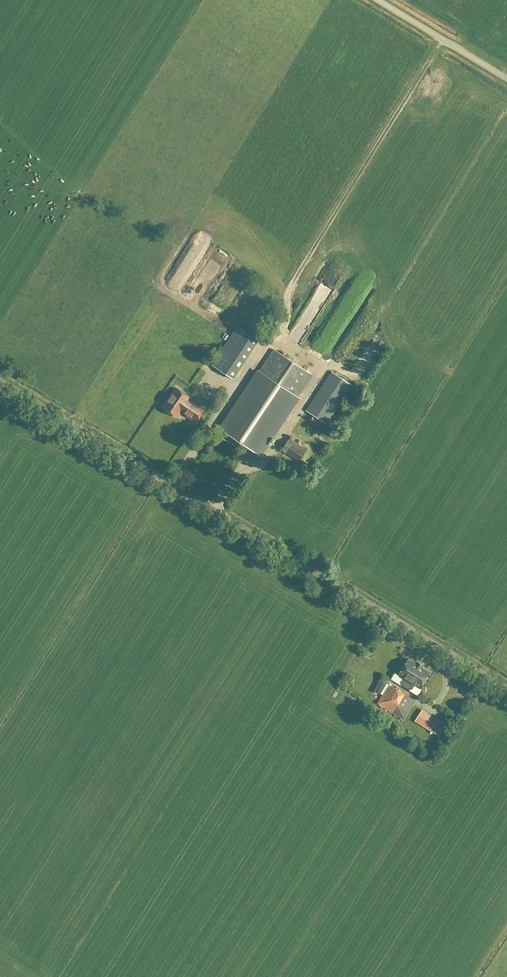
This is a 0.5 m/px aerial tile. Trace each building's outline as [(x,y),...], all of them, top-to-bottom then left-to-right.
[(331,283),(338,286),(346,272),(338,268),(331,283)] [(235,271),(228,279),(237,288),(245,281),(235,271)] [(310,306),(306,313),(299,324),(303,327),(296,340),(302,343),(320,312),(310,306)] [(271,339),(278,328),(267,321),(260,332),(271,339)] [(232,381),(239,371),(259,340),(237,326),(211,366),(232,381)] [(220,430),(259,456),(297,398),(312,376),(274,350),(259,372),(258,372),(220,430)] [(326,425),(351,386),(331,373),(305,411),(326,425)] [(195,422),(203,411),(188,401),(189,398),(175,389),(162,408),(169,412),(169,414),(173,416),(174,416),(176,418),(180,412),(195,422)] [(299,463),(307,451),(289,440),(281,451),(299,463)] [(264,463),(260,470),(272,477),(276,469),(264,463)] [(401,686),(405,688),(409,691),(412,690),(414,686),(419,689),(429,673),(422,668),(423,667),(416,663),(415,664),(408,660),(398,676),(403,679),(400,683),(401,686)] [(416,703),(389,686),(377,705),(404,722),(416,703)] [(446,725),(422,710),(414,722),(439,737),(446,725)]
